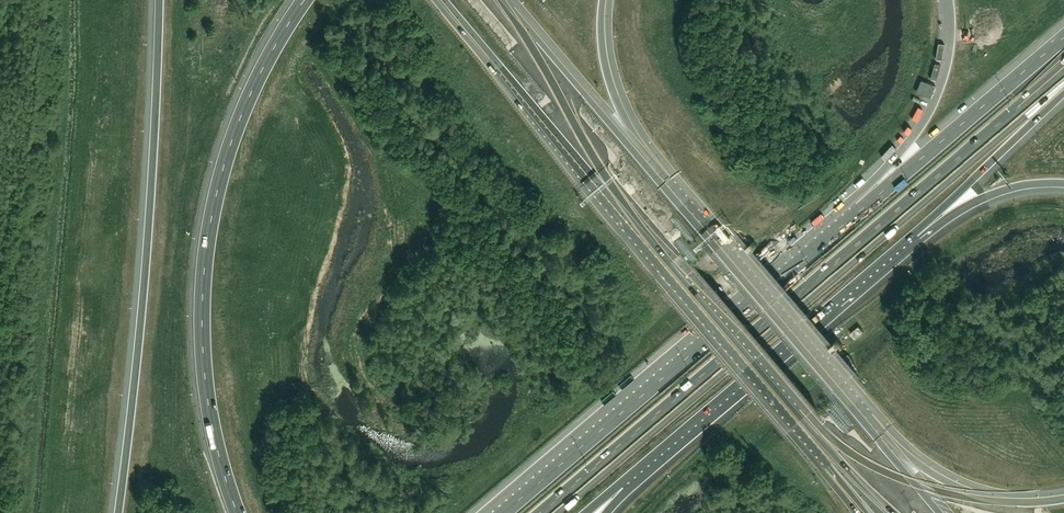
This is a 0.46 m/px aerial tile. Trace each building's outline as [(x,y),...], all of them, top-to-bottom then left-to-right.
[(851,343),(860,335),(855,329),(846,337),(851,343)]
